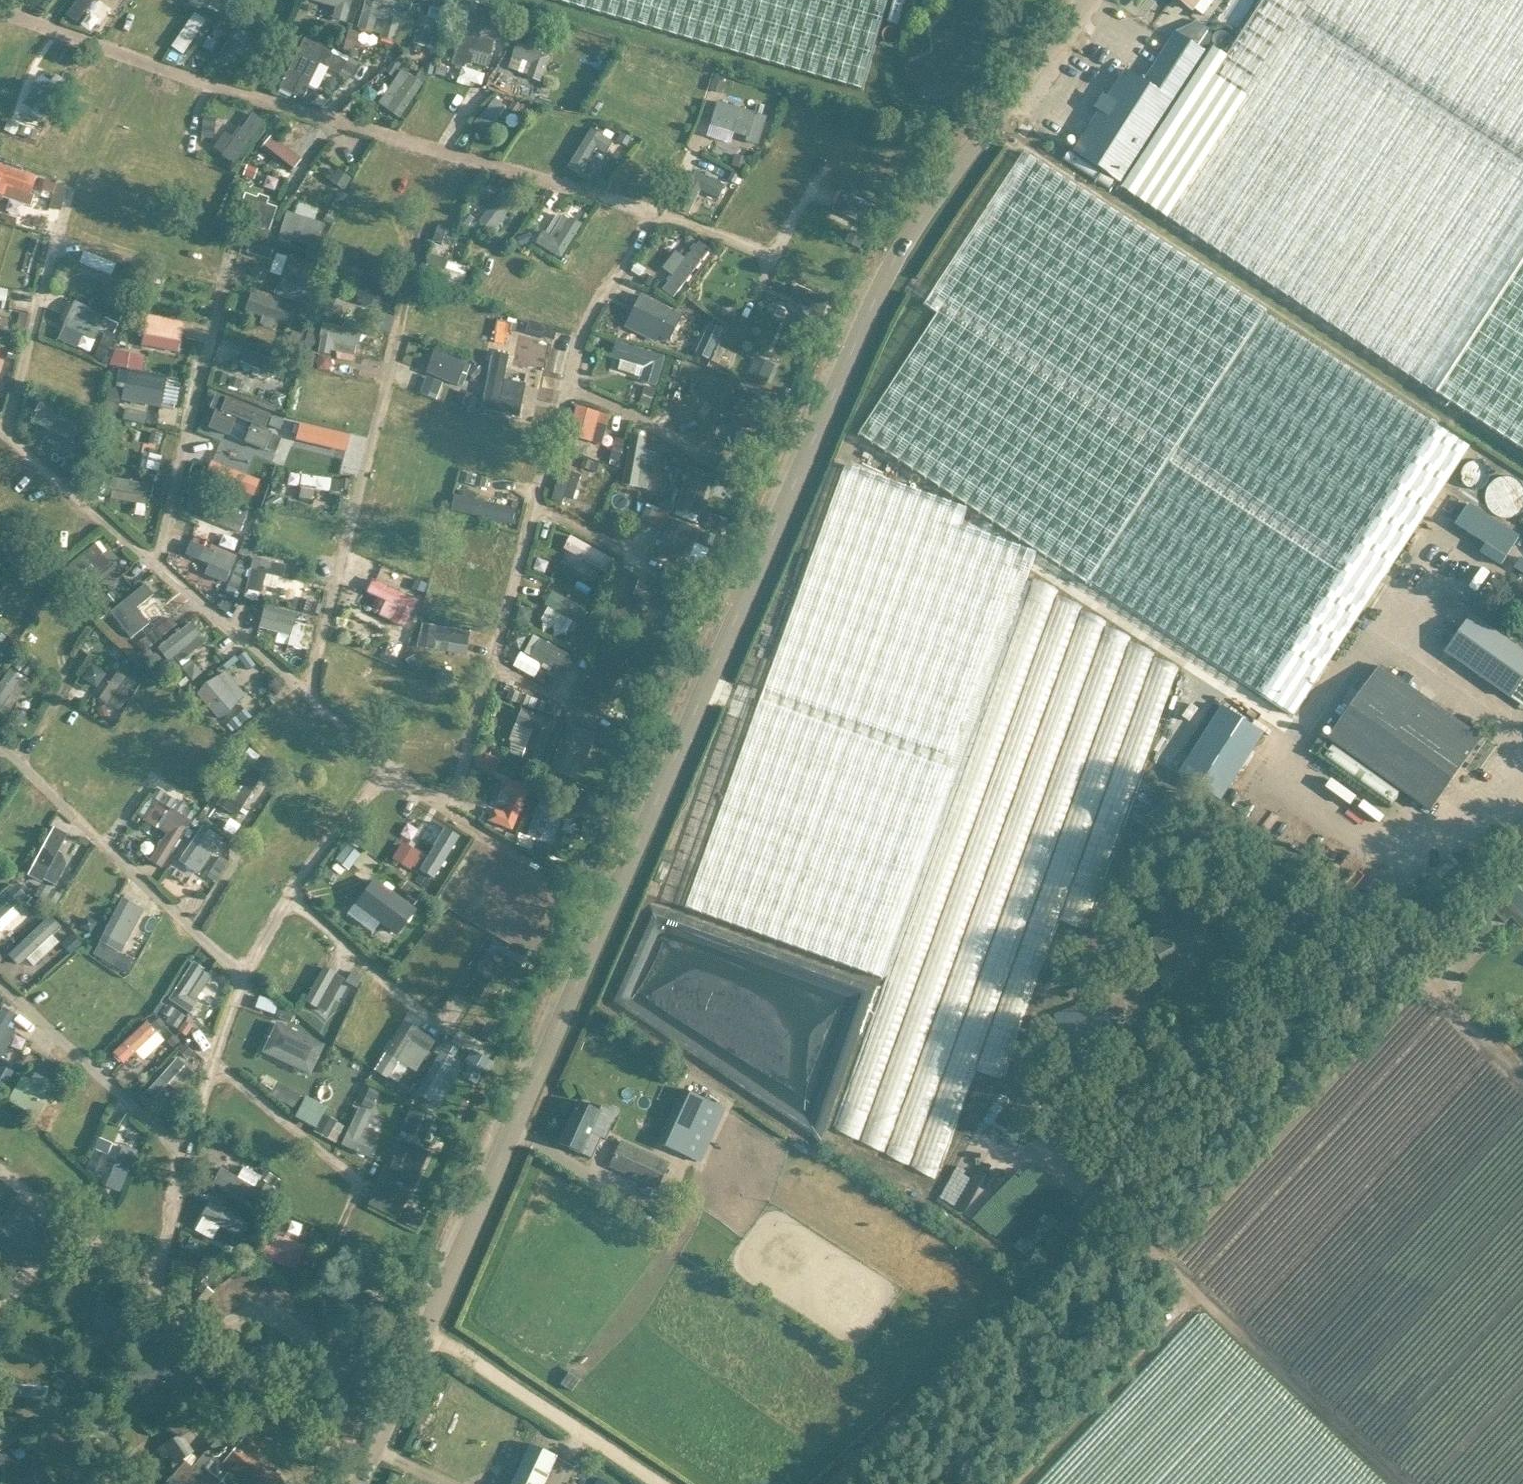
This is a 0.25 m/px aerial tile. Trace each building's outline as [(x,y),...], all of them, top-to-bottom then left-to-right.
[(76,15),(97,29),(113,5),(105,0),(86,0),(76,15)] [(314,7),(341,9),(340,25),(356,26),(358,0),(314,0),(314,7)] [(391,0),(371,0),(365,36),(402,42),(404,33),(414,35),(417,15),(390,10),(391,0)] [(419,48),(452,57),(464,11),(466,11),(469,1),(467,0),(439,0),(434,19),(427,18),(419,48)] [(863,90),(889,0),(553,0),(863,90)] [(914,0),(904,0),(895,25),(904,28),(914,0)] [(1227,56),(1211,46),(1207,52),(1199,47),(1176,33),(1145,82),(1127,70),(1074,152),(1123,183),(1120,187),(1133,196),(1522,450),(1522,0),(1264,0),(1227,56)] [(1200,0),(1180,0),(1193,10),(1200,0)] [(198,17),(178,55),(195,64),(215,25),(198,17)] [(1197,22),(1176,33),(1199,47),(1210,30),(1197,22)] [(527,33),(542,34),(542,24),(527,23),(527,33)] [(481,61),(503,63),(505,39),(465,35),(461,69),(480,71),(481,61)] [(239,38),(229,57),(240,63),(250,44),(239,38)] [(308,43),(287,93),(335,113),(356,62),(308,43)] [(517,72),(555,81),(560,58),(523,48),(517,72)] [(407,122),(430,88),(408,73),(385,107),(407,122)] [(38,117),(51,125),(74,85),(61,77),(38,117)] [(434,96),(469,107),(473,94),(439,83),(434,96)] [(486,135),(501,138),(503,125),(516,128),(520,109),(493,103),(486,135)] [(725,106),(718,133),(767,146),(774,119),(725,106)] [(244,142),(232,135),(223,153),(259,173),(282,131),(257,118),(244,142)] [(609,166),(620,143),(597,132),(578,171),(591,177),(599,161),(609,166)] [(557,157),(564,145),(553,139),(546,151),(557,157)] [(1025,153),(925,306),(938,314),(859,436),(964,503),(1036,550),(1294,716),(1412,535),(1469,448),(1265,314),(1267,311),(1025,153)] [(0,165),(0,194),(2,194),(1,196),(31,205),(34,194),(30,193),(35,177),(0,165)] [(338,187),(353,193),(358,180),(343,174),(338,187)] [(700,175),(686,213),(697,217),(706,194),(728,202),(734,187),(700,175)] [(45,207),(66,214),(74,191),(53,184),(45,207)] [(446,220),(459,227),(475,193),(462,187),(446,220)] [(839,215),(880,232),(889,212),(848,195),(839,215)] [(487,225),(504,237),(524,208),(507,196),(487,225)] [(331,228),(295,214),(286,240),(327,255),(348,200),(342,198),(331,228)] [(470,215),(465,230),(477,234),(482,219),(470,215)] [(560,216),(546,252),(574,263),(588,226),(560,216)] [(432,284),(472,291),(476,270),(452,265),(458,232),(443,229),(432,284)] [(681,255),(670,274),(678,279),(670,293),(686,303),(717,252),(705,245),(694,263),(681,255)] [(120,281),(125,268),(92,256),(88,269),(120,281)] [(292,262),(285,302),(318,308),(324,267),(292,262)] [(815,312),(809,328),(829,336),(841,304),(803,289),(797,305),(815,312)] [(16,293),(0,290),(0,304),(13,306),(16,293)] [(253,319),(297,334),(305,311),(260,296),(253,319)] [(665,348),(681,313),(649,298),(633,332),(665,348)] [(101,356),(101,358),(111,362),(125,323),(80,307),(67,343),(101,356)] [(188,357),(192,325),(153,320),(149,352),(188,357)] [(503,323),(500,345),(511,346),(513,324),(503,323)] [(533,337),(561,344),(564,332),(536,325),(533,337)] [(335,371),(335,356),(369,358),(371,333),(328,331),(326,371),(335,371)] [(703,357),(715,363),(723,348),(711,342),(703,357)] [(665,389),(673,358),(623,346),(615,378),(665,389)] [(718,366),(737,374),(744,358),(725,350),(718,366)] [(253,352),(247,367),(282,381),(288,366),(253,352)] [(143,374),(145,358),(120,355),(118,371),(143,374)] [(309,355),(308,373),(320,374),(321,356),(309,355)] [(427,397),(444,402),(450,384),(469,390),(477,367),(441,355),(427,397)] [(531,419),(533,386),(513,385),(515,357),(496,356),(492,416),(531,419)] [(709,389),(733,396),(736,384),(712,378),(709,389)] [(171,395),(132,389),(129,410),(168,416),(171,395)] [(476,415),(481,397),(469,394),(464,412),(476,415)] [(738,416),(764,418),(766,396),(740,394),(738,416)] [(651,395),(645,409),(656,413),(661,399),(651,395)] [(233,402),(229,414),(268,429),(272,417),(233,402)] [(48,404),(42,419),(85,439),(92,423),(48,404)] [(602,443),(608,416),(583,410),(577,437),(602,443)] [(459,430),(474,436),(479,423),(464,417),(459,430)] [(659,492),(661,454),(653,453),(654,438),(637,437),(633,491),(659,492)] [(258,459),(260,446),(240,443),(238,456),(258,459)] [(420,465),(459,481),(466,465),(426,449),(420,465)] [(727,464),(724,478),(750,485),(754,472),(727,464)] [(846,465),(686,907),(884,978),(1037,553),(961,526),(961,525),(967,509),(846,465)] [(695,470),(683,517),(707,522),(718,476),(695,470)] [(1501,503),(1519,478),(1509,471),(1491,496),(1501,503)] [(578,505),(587,483),(570,476),(561,498),(578,505)] [(349,494),(350,480),(295,478),(295,491),(349,494)] [(160,507),(161,485),(118,483),(117,504),(160,507)] [(242,523),(250,526),(254,516),(217,501),(210,520),(239,531),(242,523)] [(460,520),(522,524),(523,505),(461,501),(460,520)] [(1469,504),(1456,524),(1486,544),(1506,557),(1520,537),(1469,504)] [(730,535),(734,523),(717,517),(713,530),(730,535)] [(700,564),(709,529),(676,520),(667,556),(700,564)] [(214,567),(210,574),(232,586),(245,563),(201,538),(192,554),(214,567)] [(577,538),(570,553),(618,576),(625,562),(577,538)] [(100,546),(77,570),(94,586),(117,562),(100,546)] [(269,590),(287,592),(290,566),(272,564),(269,590)] [(1424,595),(1433,579),(1425,575),(1416,590),(1424,595)] [(641,609),(649,580),(635,576),(627,605),(641,609)] [(1522,605),(1522,579),(1521,577),(1508,591),(1522,605)] [(380,581),(374,595),(393,604),(386,617),(412,630),(425,603),(380,581)] [(153,586),(118,615),(140,642),(157,628),(144,612),(162,597),(153,586)] [(240,616),(247,592),(234,588),(227,612),(240,616)] [(560,595),(546,625),(580,641),(594,612),(560,595)] [(306,616),(322,618),(324,604),(308,603),(306,616)] [(180,614),(187,626),(201,618),(194,606),(180,614)] [(297,638),(302,616),(271,609),(266,632),(297,638)] [(1446,652),(1462,663),(1511,698),(1522,681),(1522,652),(1487,627),(1471,615),(1446,652)] [(161,633),(169,643),(185,629),(177,620),(161,633)] [(181,665),(210,639),(196,624),(167,650),(181,665)] [(300,625),(296,650),(314,653),(319,628),(300,625)] [(425,650),(476,657),(479,633),(428,627),(425,650)] [(41,650),(48,639),(37,632),(30,643),(41,650)] [(530,661),(569,678),(578,656),(540,639),(530,661)] [(600,691),(625,693),(628,650),(603,648),(600,691)] [(9,664),(0,659),(0,683),(9,664)] [(197,683),(208,678),(201,664),(190,670),(197,683)] [(1380,666),(1329,739),(1431,811),(1482,738),(1380,666)] [(92,681),(102,689),(110,678),(100,670),(92,681)] [(11,721),(36,687),(17,673),(0,697),(0,713),(11,721)] [(106,702),(127,715),(145,686),(124,674),(106,702)] [(222,722),(252,706),(235,675),(205,691),(222,722)] [(152,739),(171,705),(162,700),(167,691),(153,683),(129,727),(152,739)] [(280,707),(298,698),(293,689),(276,697),(280,707)] [(1208,691),(1164,758),(1204,785),(1248,718),(1208,691)] [(241,733),(268,714),(261,704),(234,724),(241,733)] [(546,769),(563,723),(529,711),(513,757),(546,769)] [(28,713),(22,723),(34,731),(40,720),(28,713)] [(199,724),(181,754),(205,767),(222,737),(199,724)] [(587,786),(606,738),(579,728),(560,776),(587,786)] [(131,756),(137,746),(123,739),(118,749),(131,756)] [(175,749),(158,767),(170,778),(187,760),(175,749)] [(186,761),(180,781),(193,785),(199,765),(186,761)] [(237,788),(260,797),(270,774),(247,765),(237,788)] [(508,779),(503,792),(513,796),(506,813),(495,808),(490,821),(514,831),(531,786),(519,781),(518,783),(508,779)] [(566,845),(567,831),(584,832),(585,801),(543,799),(541,844),(566,845)] [(142,822),(171,839),(152,871),(166,879),(197,826),(154,801),(142,822)] [(185,865),(207,879),(230,841),(207,828),(185,865)] [(64,858),(75,838),(61,830),(34,878),(63,894),(79,866),(64,858)] [(338,870),(351,879),(367,857),(354,848),(338,870)] [(374,878),(354,905),(396,936),(416,909),(374,878)] [(429,879),(409,891),(420,908),(439,896),(429,879)] [(1520,926),(1522,923),(1522,882),(1499,904),(1520,926)] [(527,932),(543,899),(518,888),(503,921),(527,932)] [(28,891),(0,911),(0,949),(46,917),(28,891)] [(129,901),(108,939),(130,952),(152,914),(129,901)] [(1152,943),(1168,971),(1213,946),(1193,909),(1180,916),(1185,924),(1152,943)] [(16,960),(26,970),(32,963),(42,972),(67,946),(60,940),(68,930),(55,918),(16,960)] [(468,997),(484,1007),(493,992),(507,1000),(530,963),(500,944),(468,997)] [(200,965),(174,1003),(194,1017),(221,980),(200,965)] [(328,971),(313,1009),(333,1016),(348,979),(328,971)] [(1053,1018),(1072,1059),(1116,1039),(1098,998),(1053,1018)] [(26,1017),(3,1010),(0,1020),(0,1072),(7,1075),(26,1017)] [(181,1033),(191,1020),(179,1010),(169,1023),(181,1033)] [(270,1044),(290,1047),(293,1022),(251,1016),(249,1028),(272,1031),(270,1044)] [(426,1077),(441,1040),(405,1025),(382,1080),(399,1087),(406,1068),(426,1077)] [(143,1056),(150,1064),(171,1044),(154,1026),(118,1058),(129,1069),(143,1056)] [(478,1038),(479,1050),(502,1046),(500,1035),(478,1038)] [(193,1053),(188,1061),(203,1071),(208,1063),(193,1053)] [(476,1054),(470,1064),(490,1075),(496,1064),(476,1054)] [(423,1100),(447,1112),(469,1067),(444,1055),(423,1100)] [(170,1111),(202,1078),(184,1061),(153,1095),(170,1111)] [(31,1081),(23,1076),(8,1100),(37,1118),(56,1086),(35,1074),(31,1081)] [(300,1113),(308,1100),(282,1085),(274,1098),(300,1113)] [(686,1090),(661,1144),(701,1163),(727,1109),(686,1090)] [(311,1100),(301,1121),(336,1138),(342,1124),(331,1118),(334,1111),(311,1100)] [(595,1160),(604,1141),(590,1135),(601,1111),(580,1102),(561,1144),(595,1160)] [(384,1137),(374,1133),(380,1117),(364,1110),(347,1151),(374,1162),(384,1137)] [(420,1144),(431,1118),(417,1112),(405,1138),(420,1144)] [(409,1142),(392,1180),(419,1192),(436,1154),(409,1142)] [(658,1189),(669,1163),(623,1142),(610,1167),(658,1189)] [(121,1147),(111,1192),(131,1196),(141,1152),(121,1147)] [(249,1170),(243,1180),(228,1171),(219,1186),(263,1211),(278,1187),(249,1170)] [(333,1198),(327,1209),(342,1217),(348,1206),(333,1198)] [(28,1268),(57,1230),(15,1200),(0,1221),(0,1269),(13,1278),(23,1264),(28,1268)] [(396,1235),(400,1226),(381,1219),(378,1229),(396,1235)] [(308,1266),(311,1243),(275,1238),(271,1260),(308,1266)] [(196,1280),(182,1299),(186,1302),(195,1308),(197,1310),(203,1303),(210,1293),(212,1291),(196,1280)] [(101,1307),(99,1330),(122,1332),(124,1309),(101,1307)] [(129,1342),(143,1349),(136,1372),(135,1376),(130,1393),(148,1398),(153,1380),(173,1386),(172,1388),(188,1393),(197,1362),(181,1357),(180,1361),(169,1358),(171,1352),(161,1348),(169,1335),(155,1328),(154,1329),(139,1322),(129,1342)] [(576,1374),(569,1388),(581,1394),(588,1380),(576,1374)] [(20,1401),(33,1400),(34,1409),(55,1408),(54,1387),(19,1389),(20,1401)] [(175,1472),(170,1478),(169,1477),(164,1483),(285,1483),(287,1481),(271,1467),(275,1463),(265,1456),(258,1451),(244,1440),(243,1442),(226,1427),(205,1453),(204,1452),(197,1460),(190,1453),(194,1452),(181,1432),(155,1449),(161,1460),(168,1456),(173,1463),(170,1465),(175,1472)] [(0,1444),(0,1460),(25,1446),(18,1434),(0,1444)] [(67,1441),(48,1448),(61,1483),(80,1475),(67,1441)] [(550,1453),(532,1444),(514,1483),(545,1483),(558,1457),(550,1453)] [(43,1457),(9,1476),(14,1483),(58,1483),(43,1457)]
